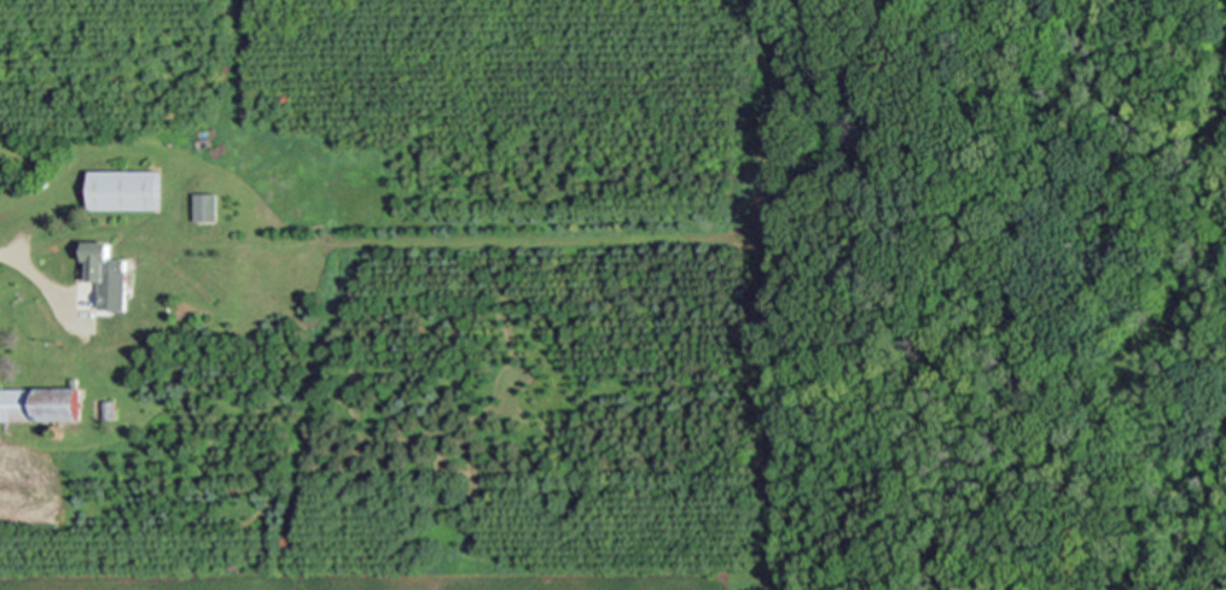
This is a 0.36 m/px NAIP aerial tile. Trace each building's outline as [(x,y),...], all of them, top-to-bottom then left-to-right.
[(91,211),(91,173),(159,171),(159,211),(91,211)] [(217,194),(217,222),(194,222),(194,189),(210,189),(210,194),(217,194)] [(126,261),(124,275),(123,310),(99,310),(99,304),(98,304),(98,292),(99,292),(99,284),(87,282),(87,262),(82,262),(82,243),(109,244),(109,261),(126,261)] [(76,380),(76,389),(79,389),(80,421),(2,423),(1,391),(70,389),(69,380),(76,380)] [(103,422),(101,402),(115,402),(115,422),(103,422)] [(57,439),(56,439),(54,439),(54,438),(53,438),(53,437),(52,437),(52,436),(52,434),(52,433),(52,432),(53,432),(53,431),(54,431),(54,430),(56,430),(57,430),(58,430),(59,430),(60,431),(62,432),(62,433),(62,434),(63,434),(62,436),(62,437),(62,438),(60,438),(60,439),(59,439),(58,439),(57,439)]
